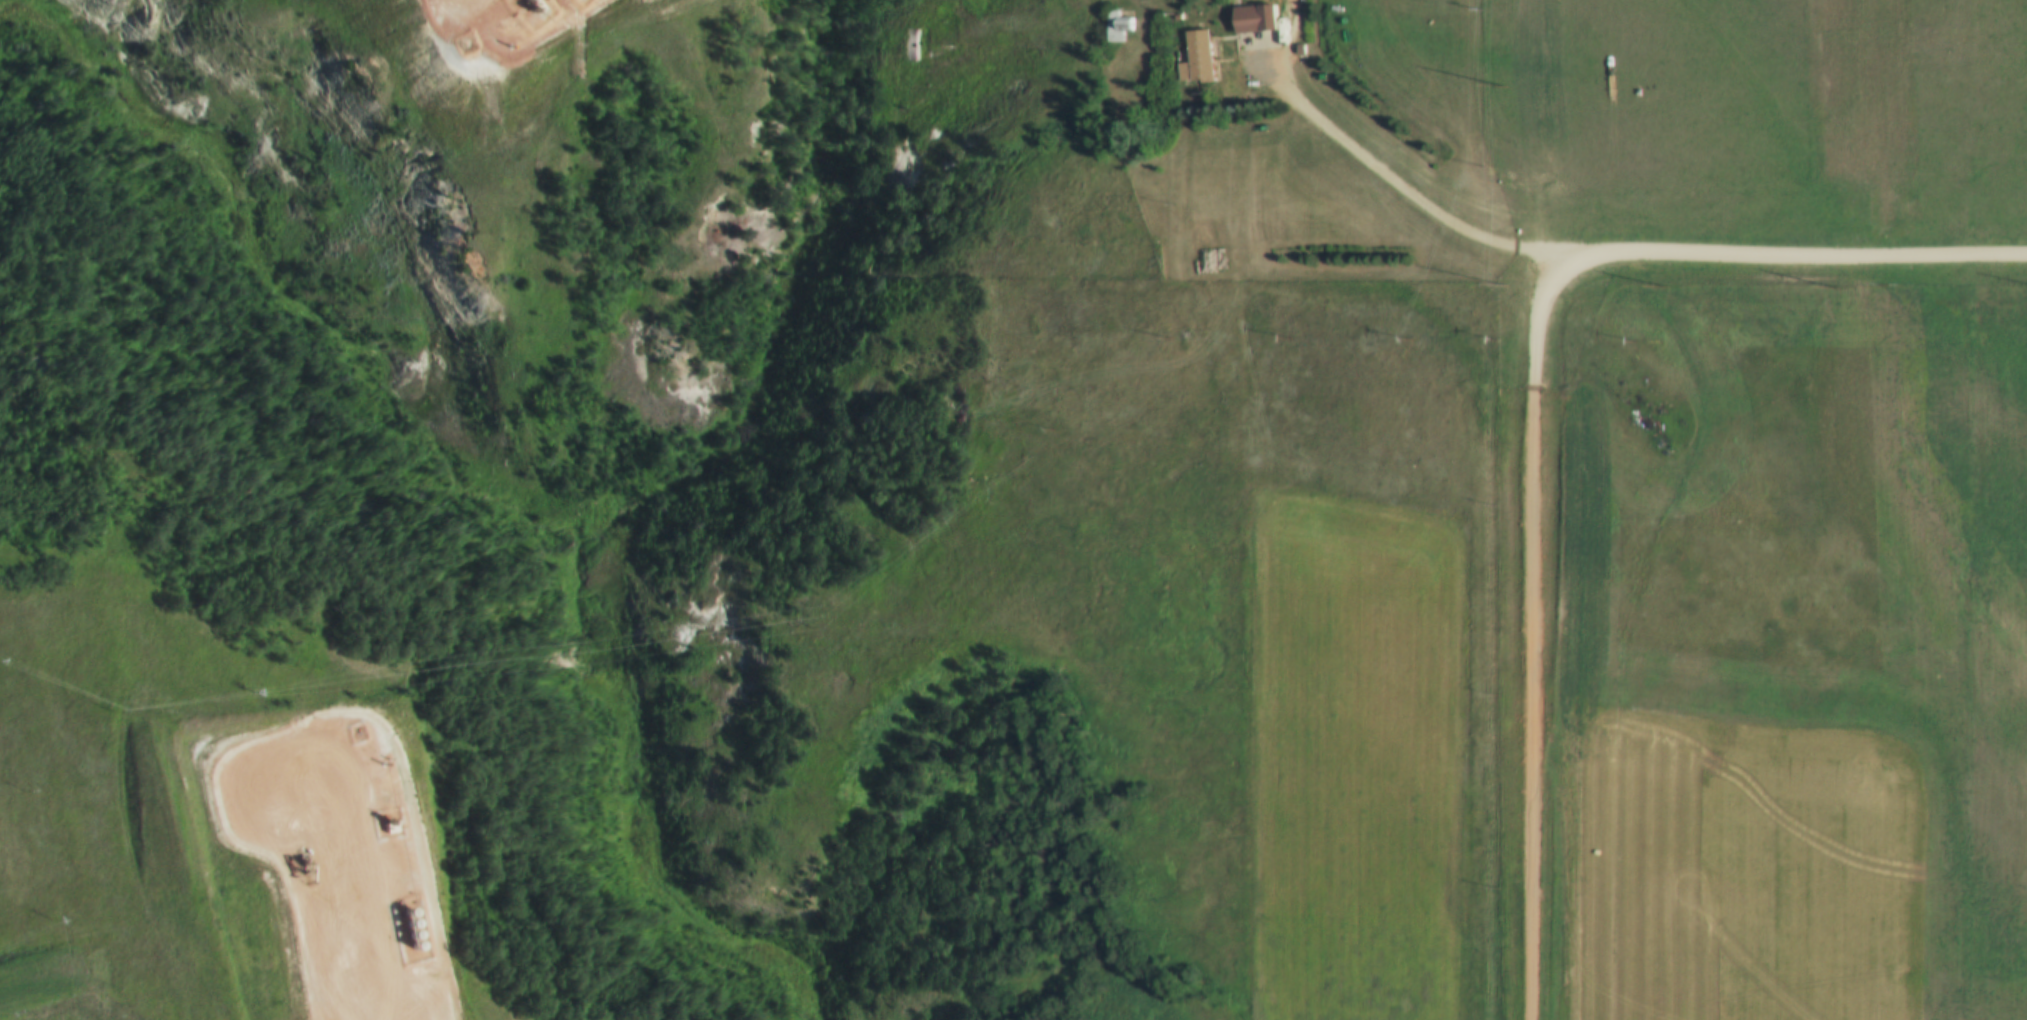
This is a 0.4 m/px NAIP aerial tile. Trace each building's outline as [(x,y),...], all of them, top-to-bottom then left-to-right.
[(1134,17),(1120,17),(1120,9),(1106,9),(1106,43),(1125,43),(1125,30),(1134,30),(1134,17)] [(1177,82),(1210,80),(1208,39),(1184,40),(1185,62),(1176,63),(1177,82)]
